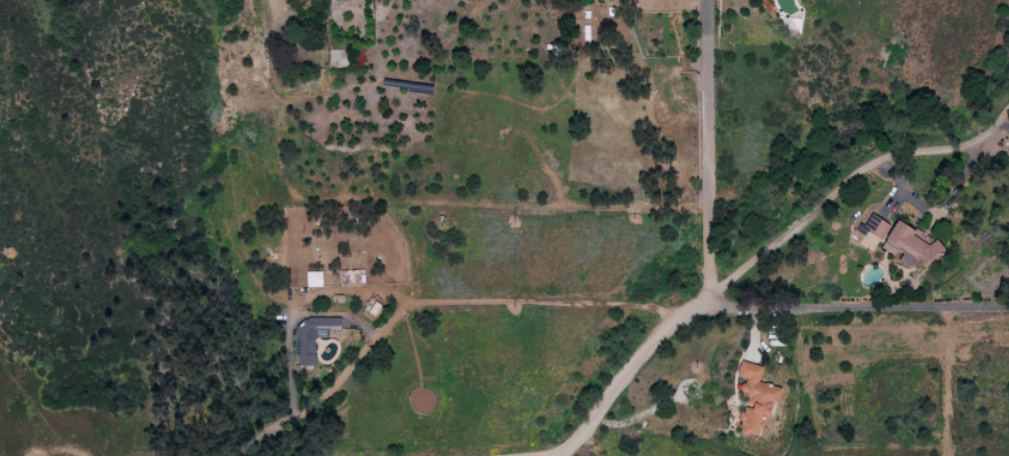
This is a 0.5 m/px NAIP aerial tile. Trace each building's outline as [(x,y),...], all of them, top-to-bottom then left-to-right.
[(871,243),(877,246),(889,225),(870,214),(863,225),(860,223),(854,233),(871,243)] [(880,248),(896,257),(895,259),(911,268),(915,260),(934,270),(944,250),(918,236),(920,233),(895,220),(880,248)] [(306,272),(306,286),(320,286),(320,271),(306,272)] [(340,318),(294,318),(294,366),(314,366),(314,338),(328,338),(328,330),(340,330),(340,318)] [(760,438),(769,401),(777,403),(781,387),(758,382),(762,366),(739,360),(736,376),(743,378),(739,395),(746,397),(742,412),(738,411),(736,420),(740,421),(738,432),(760,438)]
